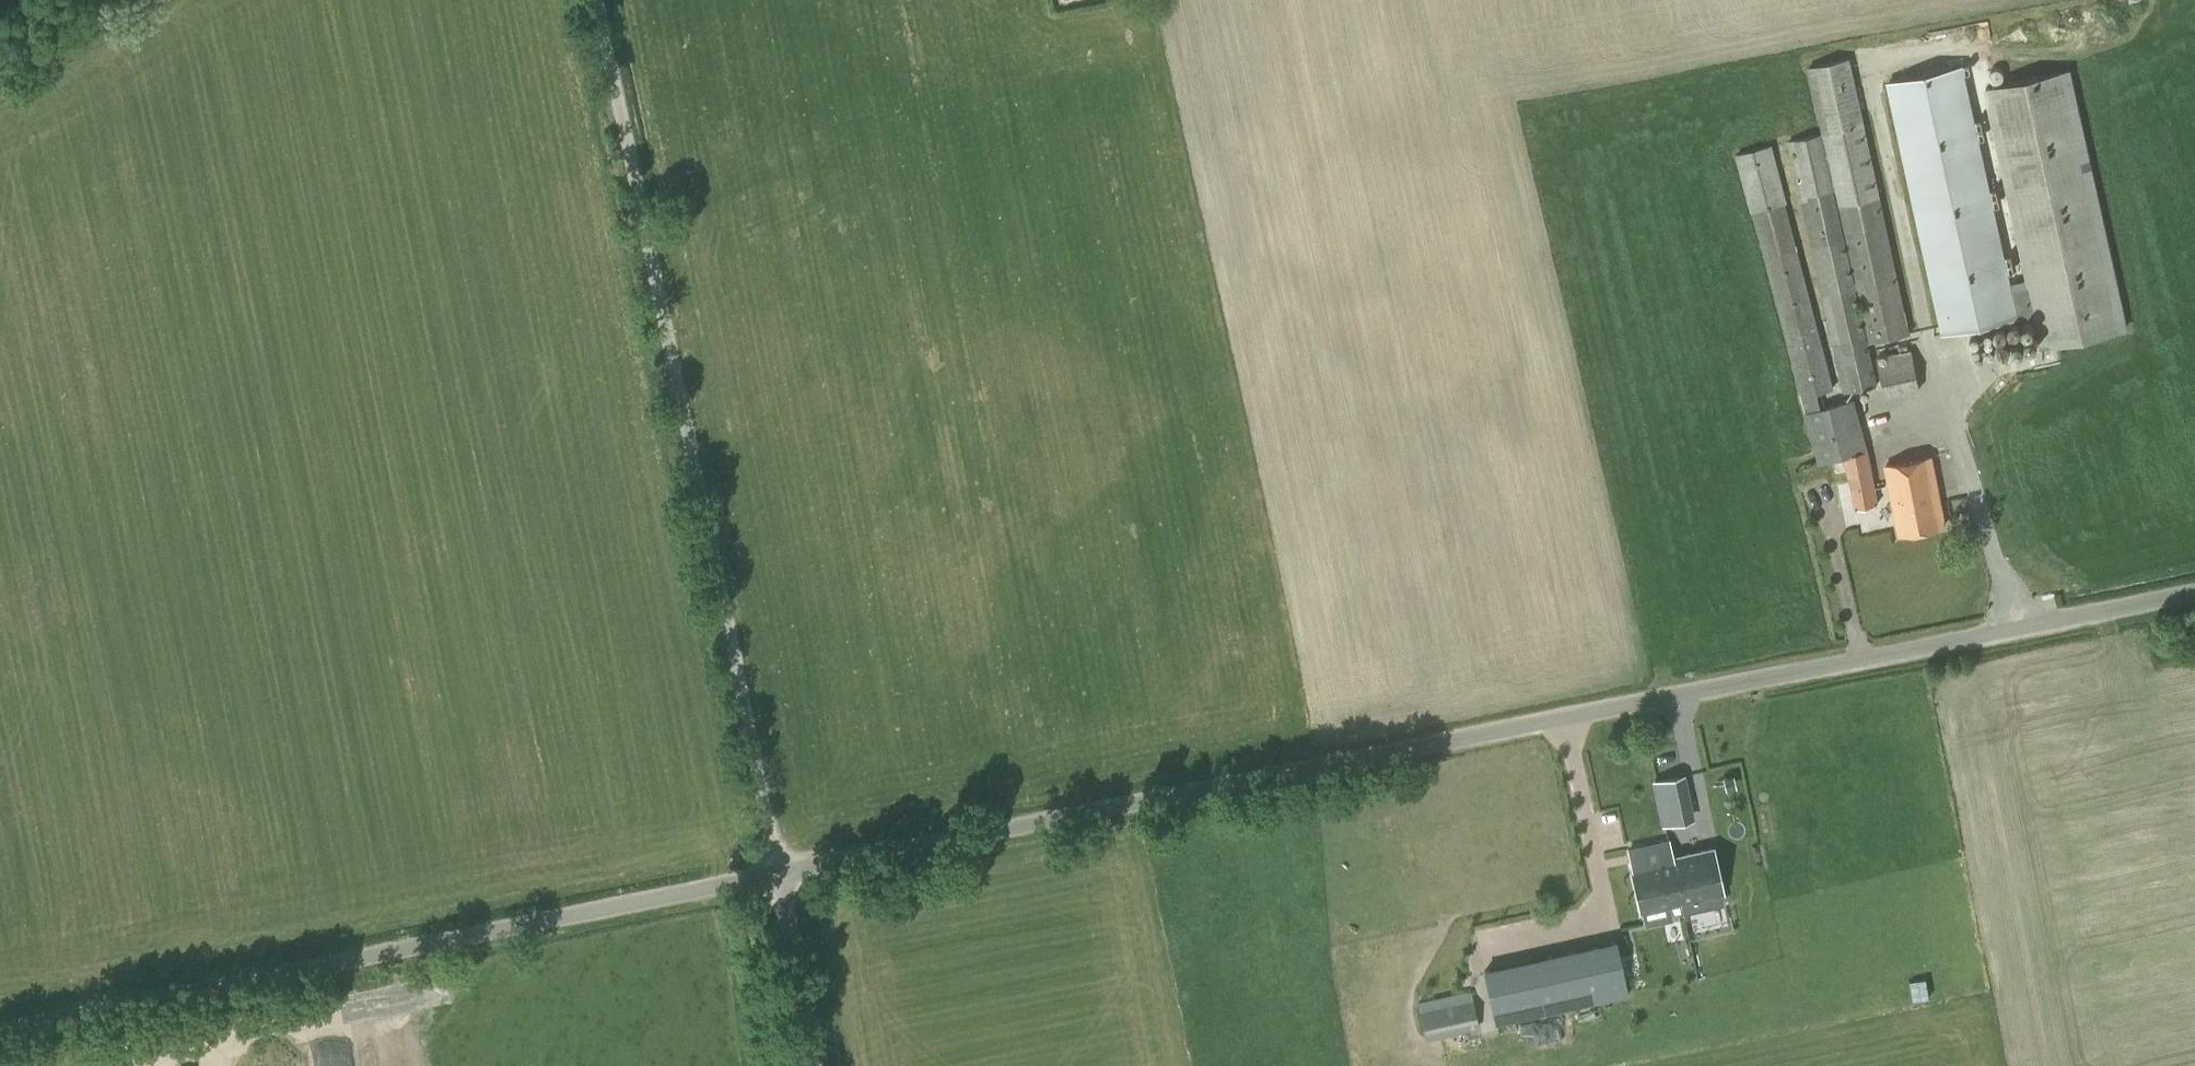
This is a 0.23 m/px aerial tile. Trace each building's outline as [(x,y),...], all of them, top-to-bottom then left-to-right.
[(1871,342),(1911,333),(1865,124),(1851,57),(1810,65),(1824,133),(1871,342)] [(2014,290),(1970,91),(1964,64),(1891,80),(1947,333),(2038,313),(2045,346),(2128,327),(2071,69),(1988,87),(2032,286),(2014,290)] [(1844,393),(1879,384),(1822,133),(1815,100),(1801,103),(1803,115),(1786,119),(1791,140),(1788,140),(1844,393)] [(1803,397),(1835,388),(1786,202),(1788,202),(1773,144),(1736,153),(1752,212),(1754,211),(1803,397)] [(1886,397),(1920,390),(1912,348),(1877,356),(1886,397)] [(1855,398),(1806,411),(1819,463),(1845,457),(1855,507),(1878,503),(1876,486),(1885,484),(1884,477),(1875,478),(1869,449),(1855,398)] [(1899,534),(1947,525),(1933,456),(1885,466),(1899,534)] [(1687,805),(1662,811),(1665,825),(1690,820),(1687,805)] [(1672,855),(1669,842),(1629,851),(1645,926),(1665,921),(1661,906),(1723,892),(1713,846),(1672,855)] [(1497,1022),(1627,993),(1616,941),(1485,970),(1497,1022)] [(1426,1039),(1478,1027),(1470,991),(1418,1002),(1426,1039)]
